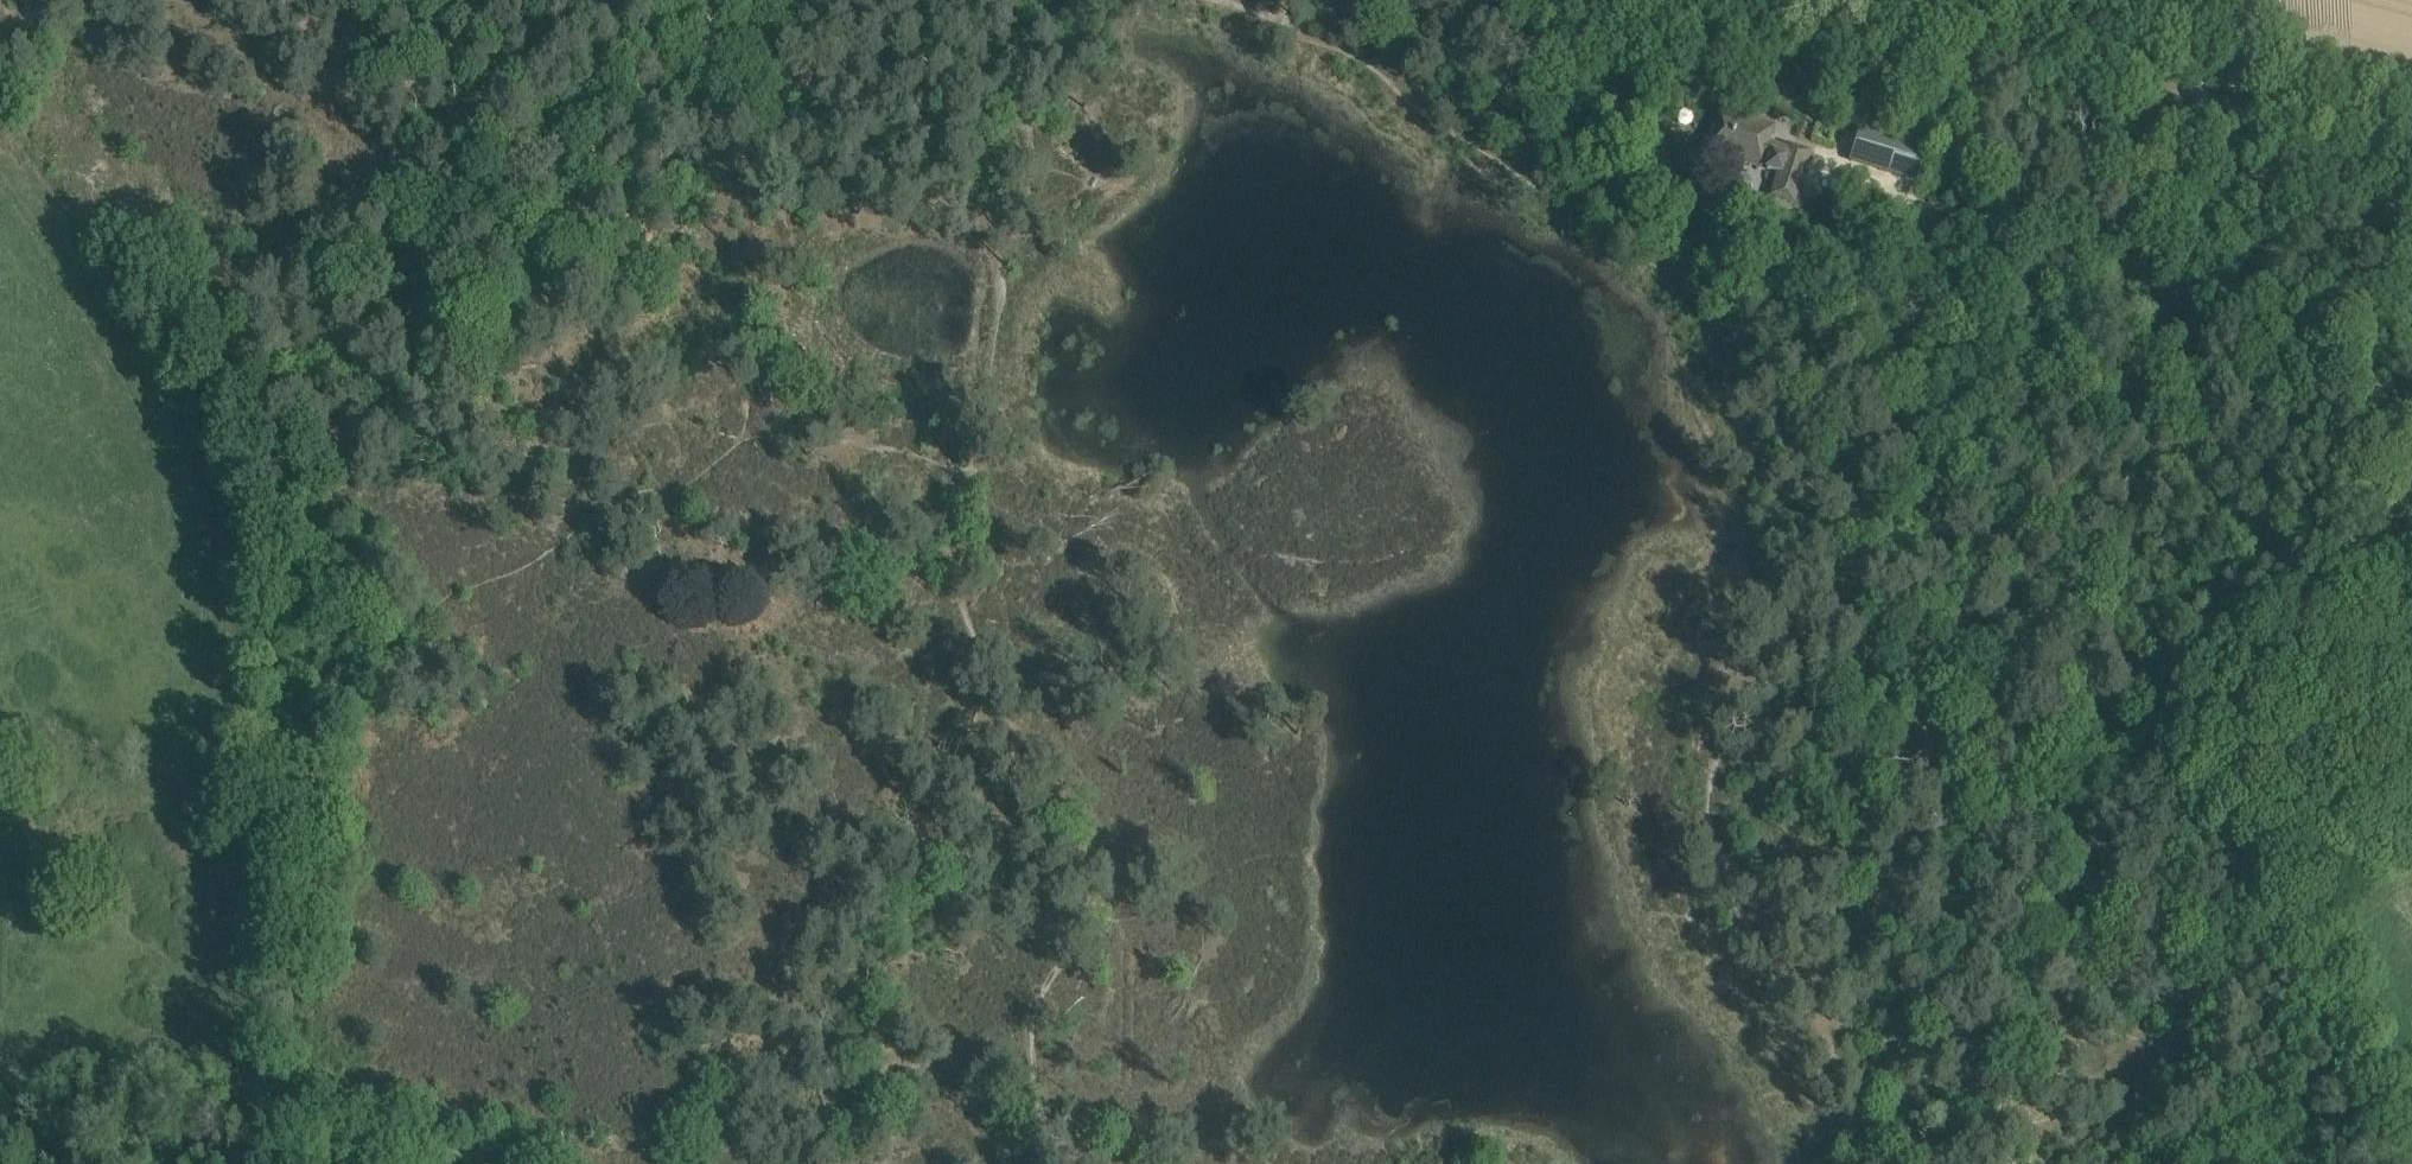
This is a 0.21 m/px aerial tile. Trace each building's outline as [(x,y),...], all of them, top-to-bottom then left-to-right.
[(1768,143),(1773,128),(1720,110),(1714,129),(1719,131),(1713,149),(1761,165),(1763,157),(1769,159),(1767,168),(1778,172),(1770,195),(1794,202),(1809,153),(1788,146),(1787,149),(1768,143)] [(1860,123),(1849,154),(1912,176),(1923,145),(1860,123)]
